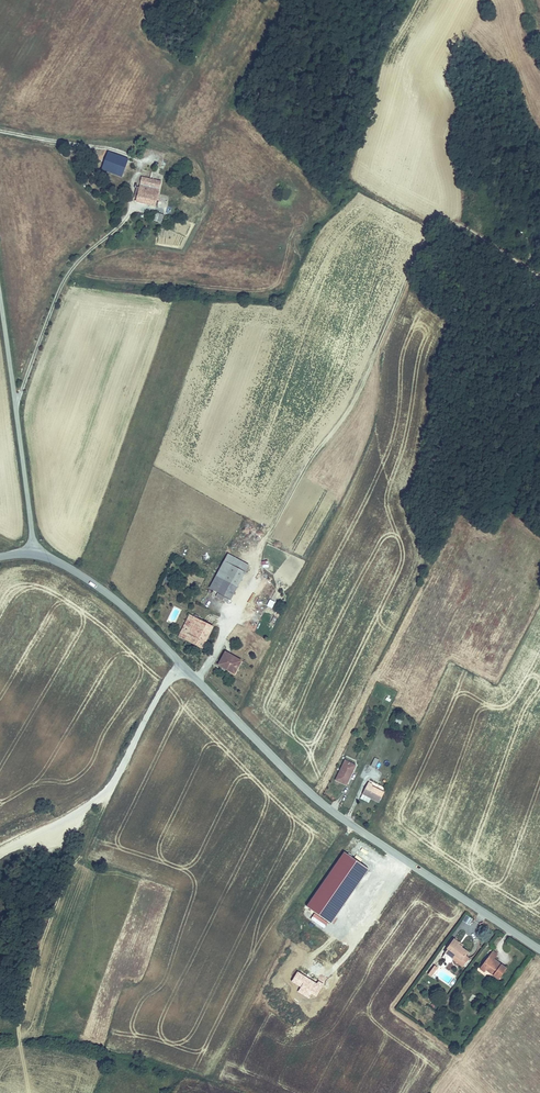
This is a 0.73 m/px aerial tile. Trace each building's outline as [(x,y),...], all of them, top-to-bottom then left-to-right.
[(106,160),(99,178),(120,185),(123,175),(129,176),(131,171),(127,170),(127,168),(106,160)] [(158,207),(157,213),(168,215),(173,193),(175,189),(175,186),(160,183),(159,189),(158,188),(155,207),(158,207)] [(155,207),(158,188),(149,185),(148,191),(139,189),(135,208),(157,213),(158,207),(155,207)] [(152,217),(151,225),(161,227),(161,221),(159,221),(160,218),(152,217)] [(221,564),(213,578),(233,588),(240,573),(221,564)] [(233,588),(213,578),(207,591),(226,601),(233,588)] [(196,632),(200,624),(196,623),(198,620),(193,618),(192,620),(187,618),(176,640),(200,652),(207,638),(196,632)] [(211,630),(200,624),(196,632),(207,638),(211,630)] [(223,658),(217,671),(232,678),(239,666),(223,658)] [(374,757),(370,765),(375,767),(379,759),(374,757)] [(341,764),(332,784),(342,788),(351,769),(341,764)] [(359,798),(376,806),(380,796),(377,794),(379,790),(375,787),(372,792),(364,788),(359,798)] [(368,868),(343,852),(304,907),(331,924),(368,868)] [(466,915),(462,921),(469,925),(472,919),(466,915)] [(451,943),(441,955),(448,960),(450,957),(460,965),(464,960),(458,956),(461,953),(454,948),(456,946),(451,943)] [(457,944),(456,946),(454,948),(461,953),(464,949),(457,944)] [(460,965),(450,957),(448,960),(458,968),(460,965)] [(496,957),(483,975),(489,980),(490,977),(503,987),(511,976),(498,966),(502,961),(496,957)] [(432,977),(437,967),(433,965),(428,974),(432,977)]
